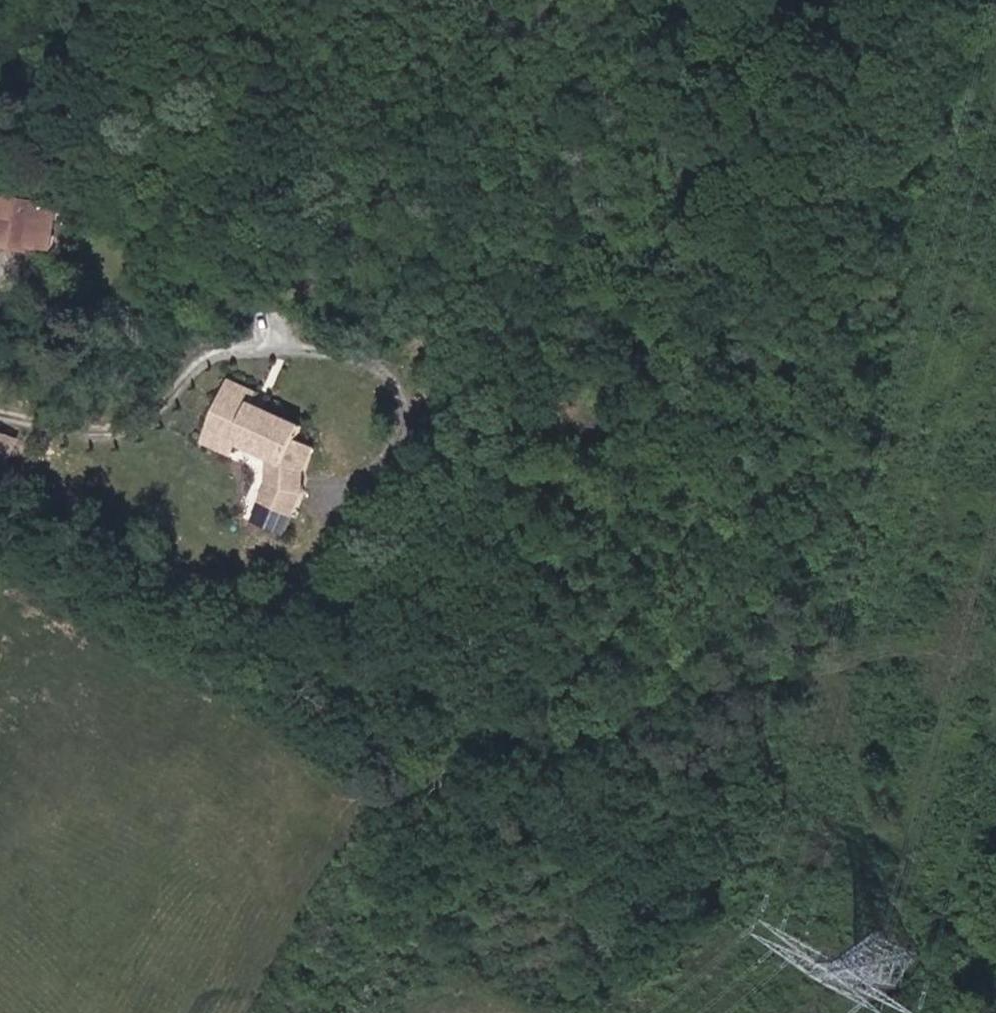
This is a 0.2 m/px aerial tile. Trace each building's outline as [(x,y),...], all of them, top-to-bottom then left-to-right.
[(62,204),(0,195),(0,240),(30,244),(55,248),(62,204)] [(30,244),(0,240),(0,246),(29,250),(30,244)] [(310,440),(317,426),(265,403),(269,395),(242,382),(216,441),(243,453),(248,442),(284,458),(281,487),(275,501),(305,514),(314,495),(316,473),(327,448),(310,440)] [(18,437),(0,430),(0,470),(4,472),(18,437)] [(257,517),(292,534),(300,516),(266,499),(257,517)]
